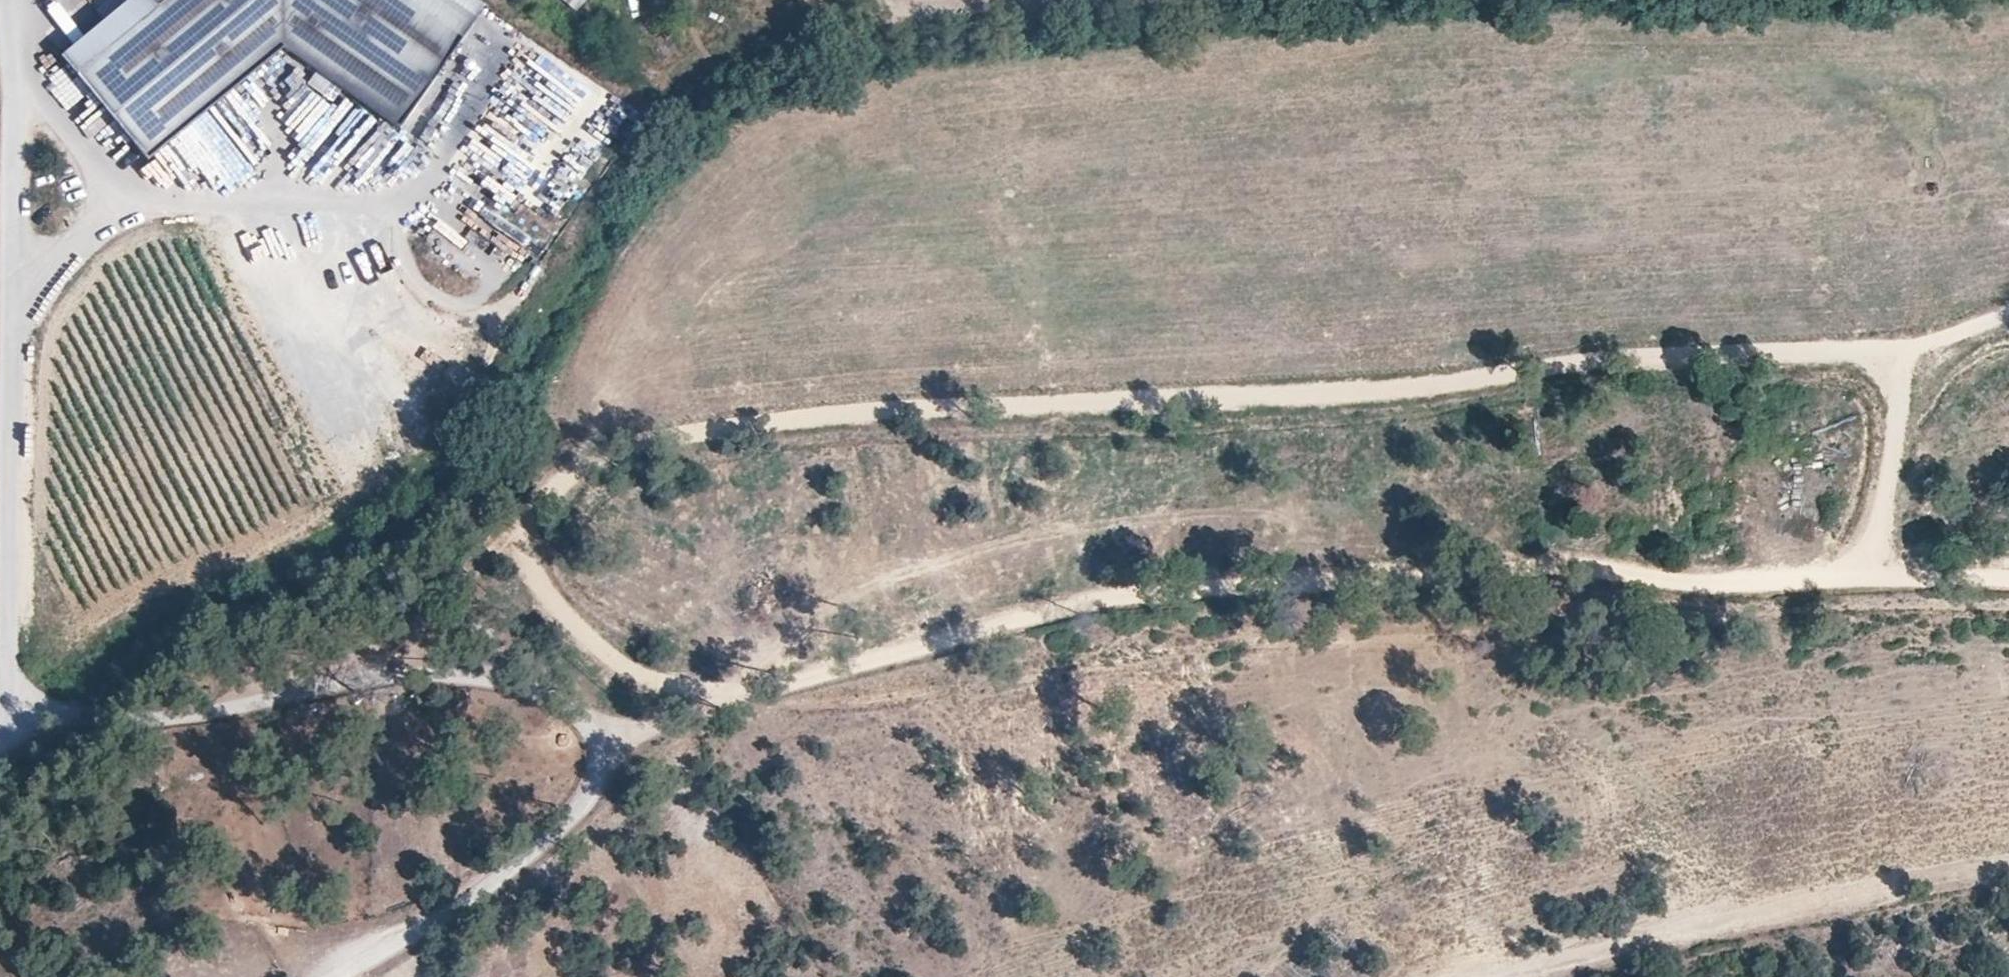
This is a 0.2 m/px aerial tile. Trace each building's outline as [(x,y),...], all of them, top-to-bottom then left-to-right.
[(64,61),(151,162),(286,49),(400,130),(484,7),(474,0),(134,0),(64,61)] [(574,15),(589,0),(559,0),(574,15)] [(330,105),(341,93),(318,72),(307,84),(330,105)]
